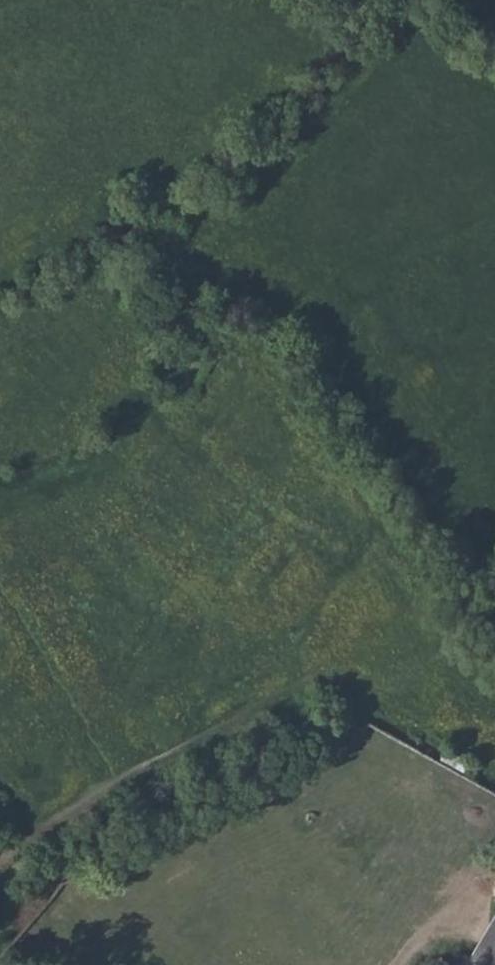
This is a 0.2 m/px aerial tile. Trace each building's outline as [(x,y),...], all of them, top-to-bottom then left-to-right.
[(427,964),(448,964),(439,955),(427,964)]
